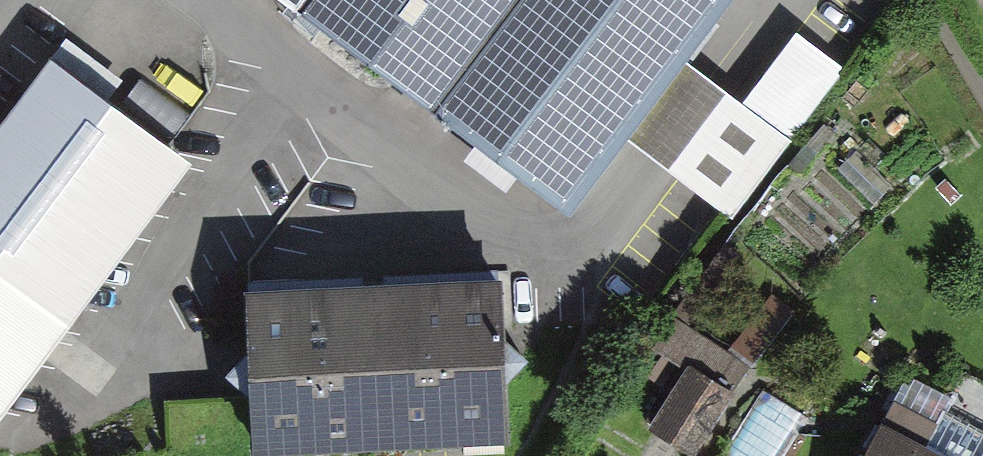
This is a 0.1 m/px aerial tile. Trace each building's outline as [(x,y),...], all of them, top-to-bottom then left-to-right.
[(570,200),(624,128),(684,48),(721,0),(303,0),(570,200)] [(743,92),(684,48),(624,128),(735,212),(848,62),(796,22),(743,92)] [(91,38),(0,150),(0,421),(224,145),(91,38)] [(500,259),(245,270),(249,349),(253,438),(508,427),(504,338),(500,259)] [(675,318),(652,355),(687,377),(651,433),(687,455),(693,455),(750,365),(675,318)] [(810,411),(767,389),(733,455),(787,455),(810,411)] [(881,413),(857,455),(959,455),(881,413)]
